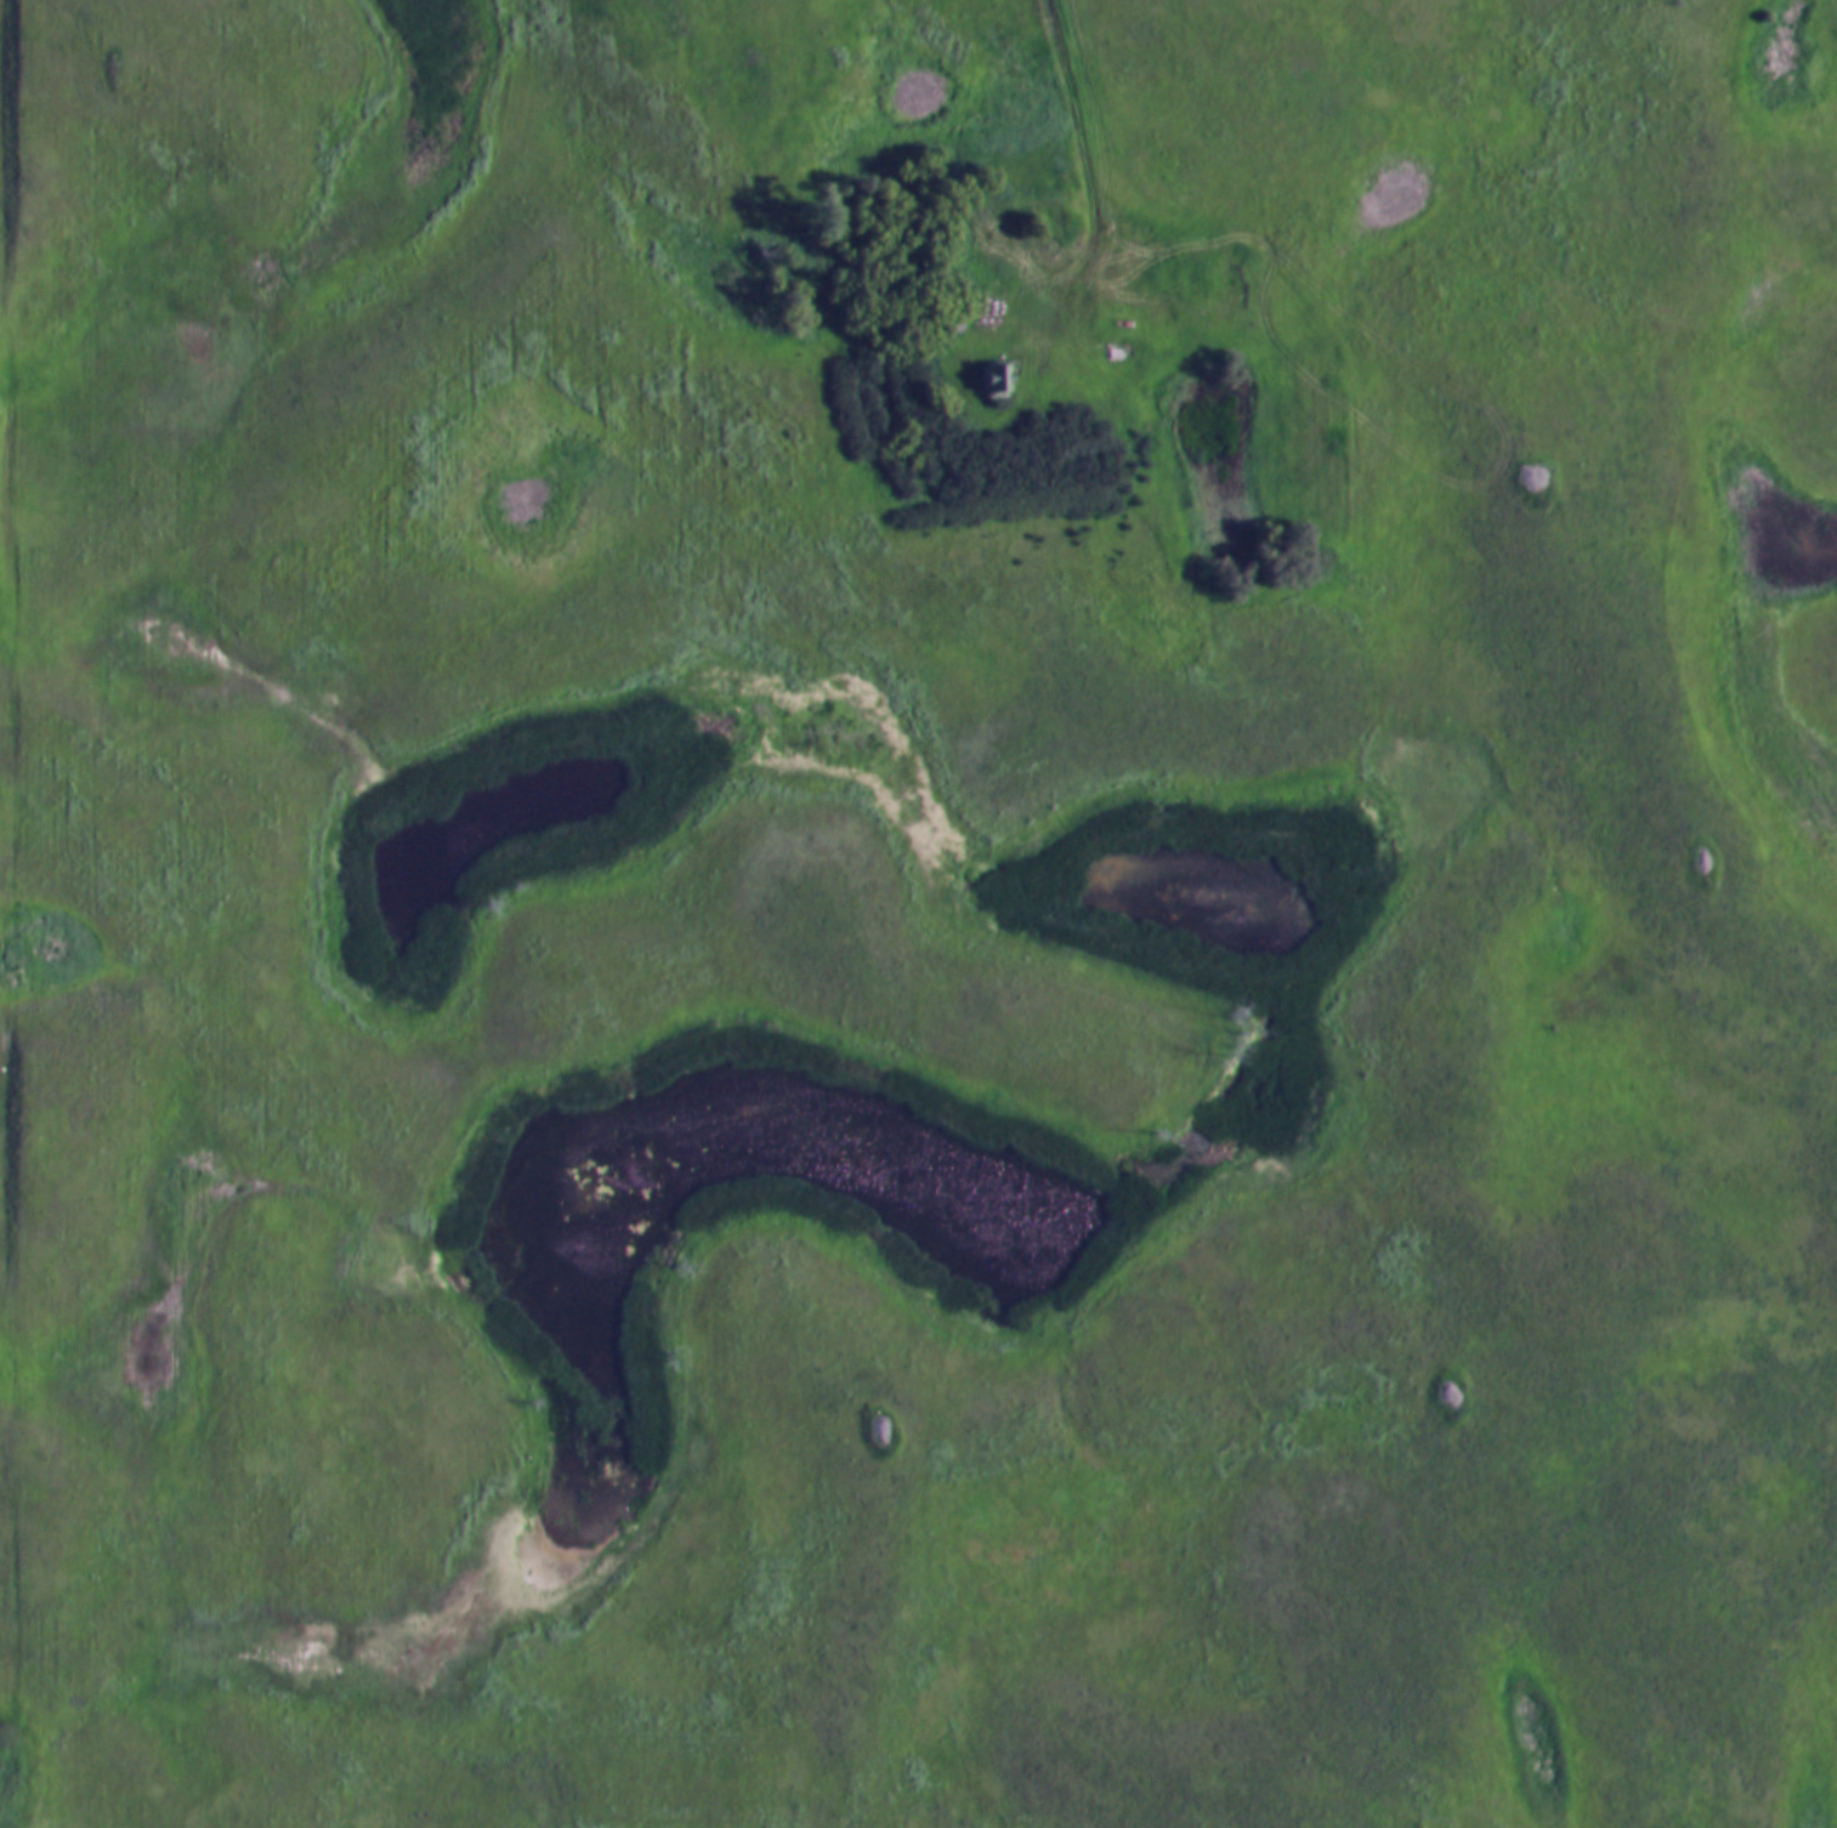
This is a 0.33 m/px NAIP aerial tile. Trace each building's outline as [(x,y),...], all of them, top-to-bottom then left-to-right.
[(985,401),(1009,401),(1009,366),(985,366),(985,401)]
